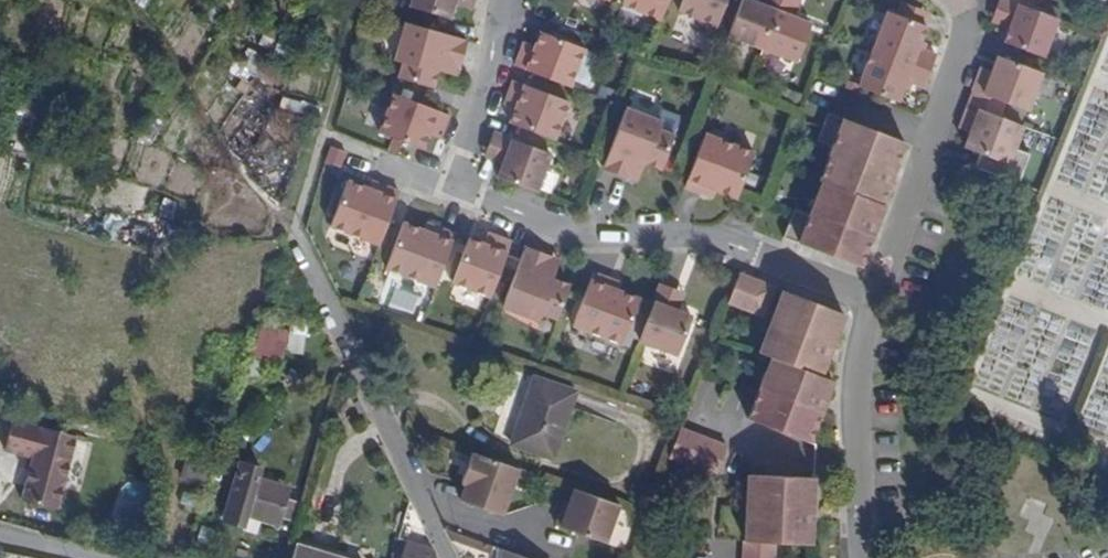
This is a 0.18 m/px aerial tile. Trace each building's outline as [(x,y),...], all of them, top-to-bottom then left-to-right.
[(408,9),(448,20),(453,6),(455,0),(411,0),(408,9)] [(453,6),(471,12),(474,4),(461,0),(455,0),(453,6)] [(622,5),(660,19),(668,0),(624,0),(622,5)] [(726,0),(682,0),(678,11),(716,26),(726,0)] [(781,0),(763,0),(761,5),(748,0),(742,0),(729,36),(763,49),(781,0)] [(799,0),(781,0),(763,49),(797,62),(811,24),(793,17),(799,0)] [(1056,17),(1012,0),(999,0),(994,12),(1013,19),(1010,26),(1004,41),(1041,55),(1056,17)] [(930,12),(906,2),(901,15),(925,24),(930,12)] [(925,24),(901,15),(888,10),(874,48),(930,70),(936,54),(918,47),(921,40),(927,25),(925,24)] [(992,19),(1010,26),(1013,19),(994,12),(992,19)] [(463,43),(402,24),(391,62),(399,64),(394,79),(429,90),(434,73),(437,74),(440,66),(455,70),(463,43)] [(520,52),(513,69),(569,90),(583,52),(539,35),(533,49),(531,56),(520,52)] [(938,47),(937,46),(921,40),(918,47),(936,54),(938,48),(938,47)] [(520,52),(531,56),(533,49),(523,45),(520,52)] [(930,70),(874,48),(859,86),(898,101),(904,86),(906,79),(925,86),(930,70)] [(1027,110),(1042,72),(999,55),(993,70),(991,77),(979,73),(972,89),(1005,101),(1027,110)] [(440,66),(437,74),(452,78),(455,70),(440,66)] [(991,77),(993,70),(981,66),(979,73),(991,77)] [(922,93),(925,86),(906,79),(904,86),(922,93)] [(513,82),(506,98),(517,102),(514,110),(509,124),(553,141),(568,103),(564,101),(513,82)] [(1000,116),(1005,101),(972,89),(967,103),(1000,116)] [(431,128),(442,132),(448,116),(393,95),(378,134),(422,150),(428,135),(431,128)] [(506,98),(503,105),(514,110),(517,102),(506,98)] [(604,163),(632,174),(637,159),(645,161),(646,158),(663,164),(676,130),(661,125),(664,117),(627,103),(604,163)] [(1008,162),(1022,124),(1000,116),(967,103),(961,120),(973,125),(970,131),(965,146),(1008,162)] [(794,207),(783,236),(860,266),(874,229),(867,226),(870,217),(878,220),(884,204),(881,203),(890,179),(883,176),(886,168),(893,171),(905,141),(829,112),(827,111),(817,139),(832,145),(819,179),(822,180),(809,214),(794,207)] [(959,127),(970,131),(973,125),(961,120),(959,127)] [(428,135),(439,139),(442,132),(431,128),(428,135)] [(502,164),(496,178),(535,193),(550,154),(493,133),(486,149),(505,156),(502,164)] [(753,156),(704,137),(683,190),(700,196),(703,189),(715,193),(735,201),(753,156)] [(486,149),(484,157),(498,162),(502,164),(505,156),(486,149)] [(632,174),(639,176),(645,161),(637,159),(632,174)] [(883,176),(890,179),(893,171),(886,168),(883,176)] [(328,228),(378,246),(397,196),(380,190),(378,194),(367,190),(345,182),(328,228)] [(380,190),(368,186),(367,190),(378,194),(380,190)] [(381,187),(380,190),(397,196),(398,193),(381,187)] [(703,189),(700,196),(712,201),(715,193),(703,189)] [(867,226),(874,229),(878,220),(870,217),(867,226)] [(384,269),(434,288),(455,235),(437,228),(435,236),(423,231),(402,223),(384,269)] [(426,224),(423,231),(435,236),(437,228),(426,224)] [(487,234),(482,245),(490,247),(494,236),(487,234)] [(451,283),(489,298),(510,243),(494,236),(490,247),(482,245),(468,239),(451,283)] [(541,314),(556,320),(569,286),(552,280),(553,276),(545,274),(551,259),(524,248),(502,308),(538,322),(541,314)] [(559,261),(551,259),(545,274),(553,276),(559,261)] [(593,273),(573,326),(622,345),(640,299),(619,291),(607,287),(610,279),(593,273)] [(755,285),(757,279),(740,273),(737,278),(755,285)] [(621,284),(610,279),(607,287),(619,291),(621,284)] [(763,314),(770,296),(774,286),(757,279),(755,285),(749,302),(746,308),(763,314)] [(658,291),(674,297),(676,291),(660,285),(658,291)] [(808,443),(809,440),(820,412),(813,409),(816,402),(823,405),(833,380),(820,374),(829,352),(822,349),(825,341),(832,344),(844,313),(782,289),(778,299),(758,352),(770,357),(747,419),(808,443)] [(658,291),(638,342),(677,356),(692,317),(677,312),(670,309),(674,297),(658,291)] [(676,291),(674,297),(682,299),(684,294),(676,291)] [(729,301),(746,308),(749,302),(731,295),(729,301)] [(674,297),(670,309),(677,312),(682,299),(674,297)] [(261,324),(254,356),(282,363),(290,331),(261,324)] [(829,352),(832,344),(825,341),(822,349),(829,352)] [(575,392),(533,378),(511,445),(553,459),(575,392)] [(813,409),(820,412),(823,405),(816,402),(813,409)] [(81,437),(16,420),(7,451),(35,459),(24,500),(61,510),(81,437)] [(727,448),(681,430),(670,459),(717,477),(727,448)] [(522,469),(475,453),(463,488),(467,489),(463,501),(507,516),(522,469)] [(261,470),(240,463),(222,521),(243,527),(246,516),(278,526),(281,519),(291,522),(297,503),(285,499),(289,489),(258,479),(261,470)] [(774,543),(810,545),(810,542),(811,519),(803,519),(804,510),(812,510),(813,479),(746,475),(742,557),(773,557),(774,543)] [(1090,498),(1018,480),(1010,511),(1082,529),(1090,498)] [(624,508),(575,491),(562,528),(612,545),(624,508)] [(426,531),(412,503),(405,524),(426,531)] [(811,519),(812,510),(804,510),(803,519),(811,519)] [(400,539),(393,557),(401,557),(406,541),(400,539)] [(401,557),(434,557),(435,551),(406,541),(401,557)] [(295,546),(291,557),(336,557),(295,546)]
